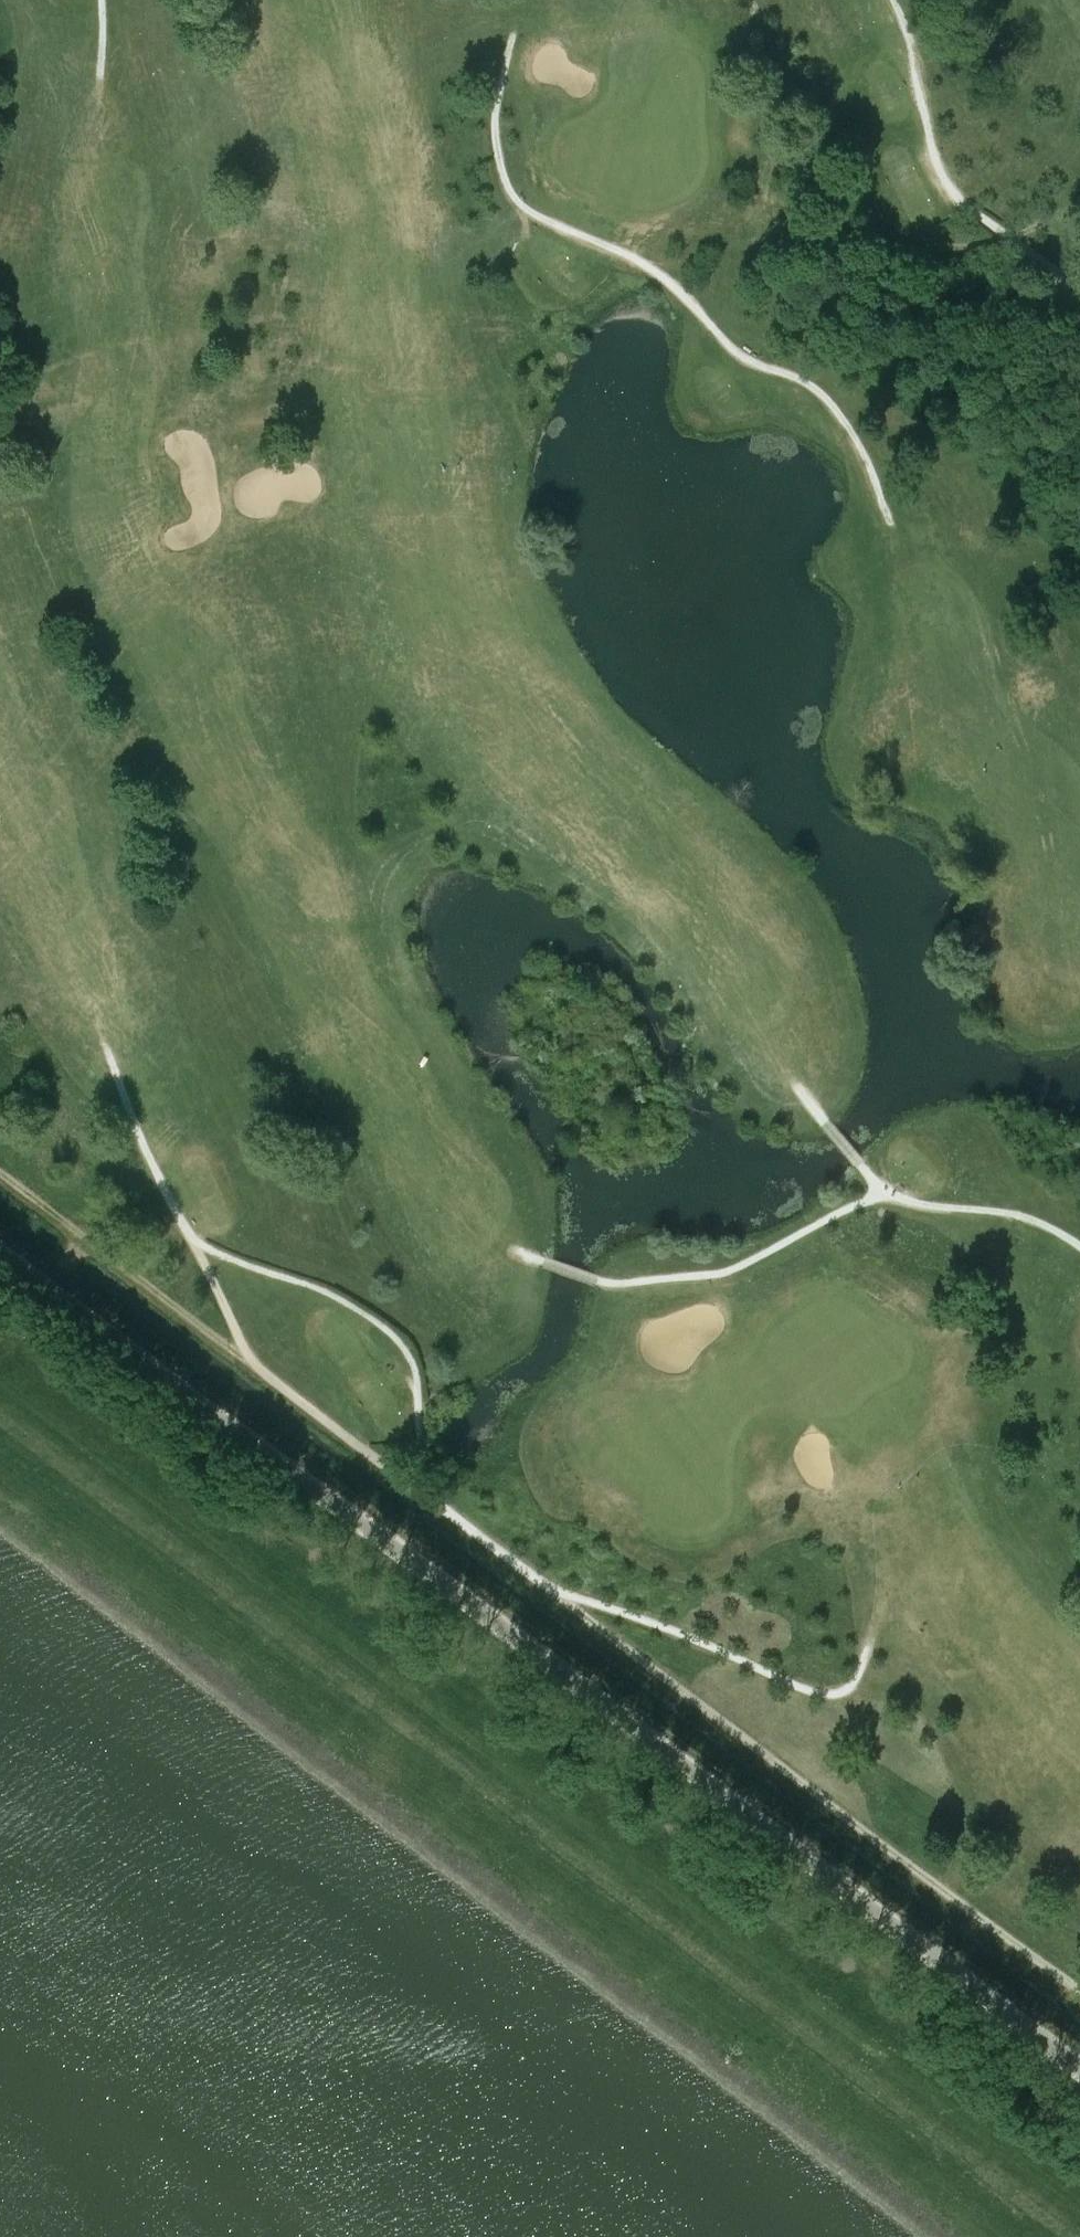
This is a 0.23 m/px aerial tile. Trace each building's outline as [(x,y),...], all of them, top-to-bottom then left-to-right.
[(1058,307),(1054,298),(1042,305),(1046,313),(1058,307)]
